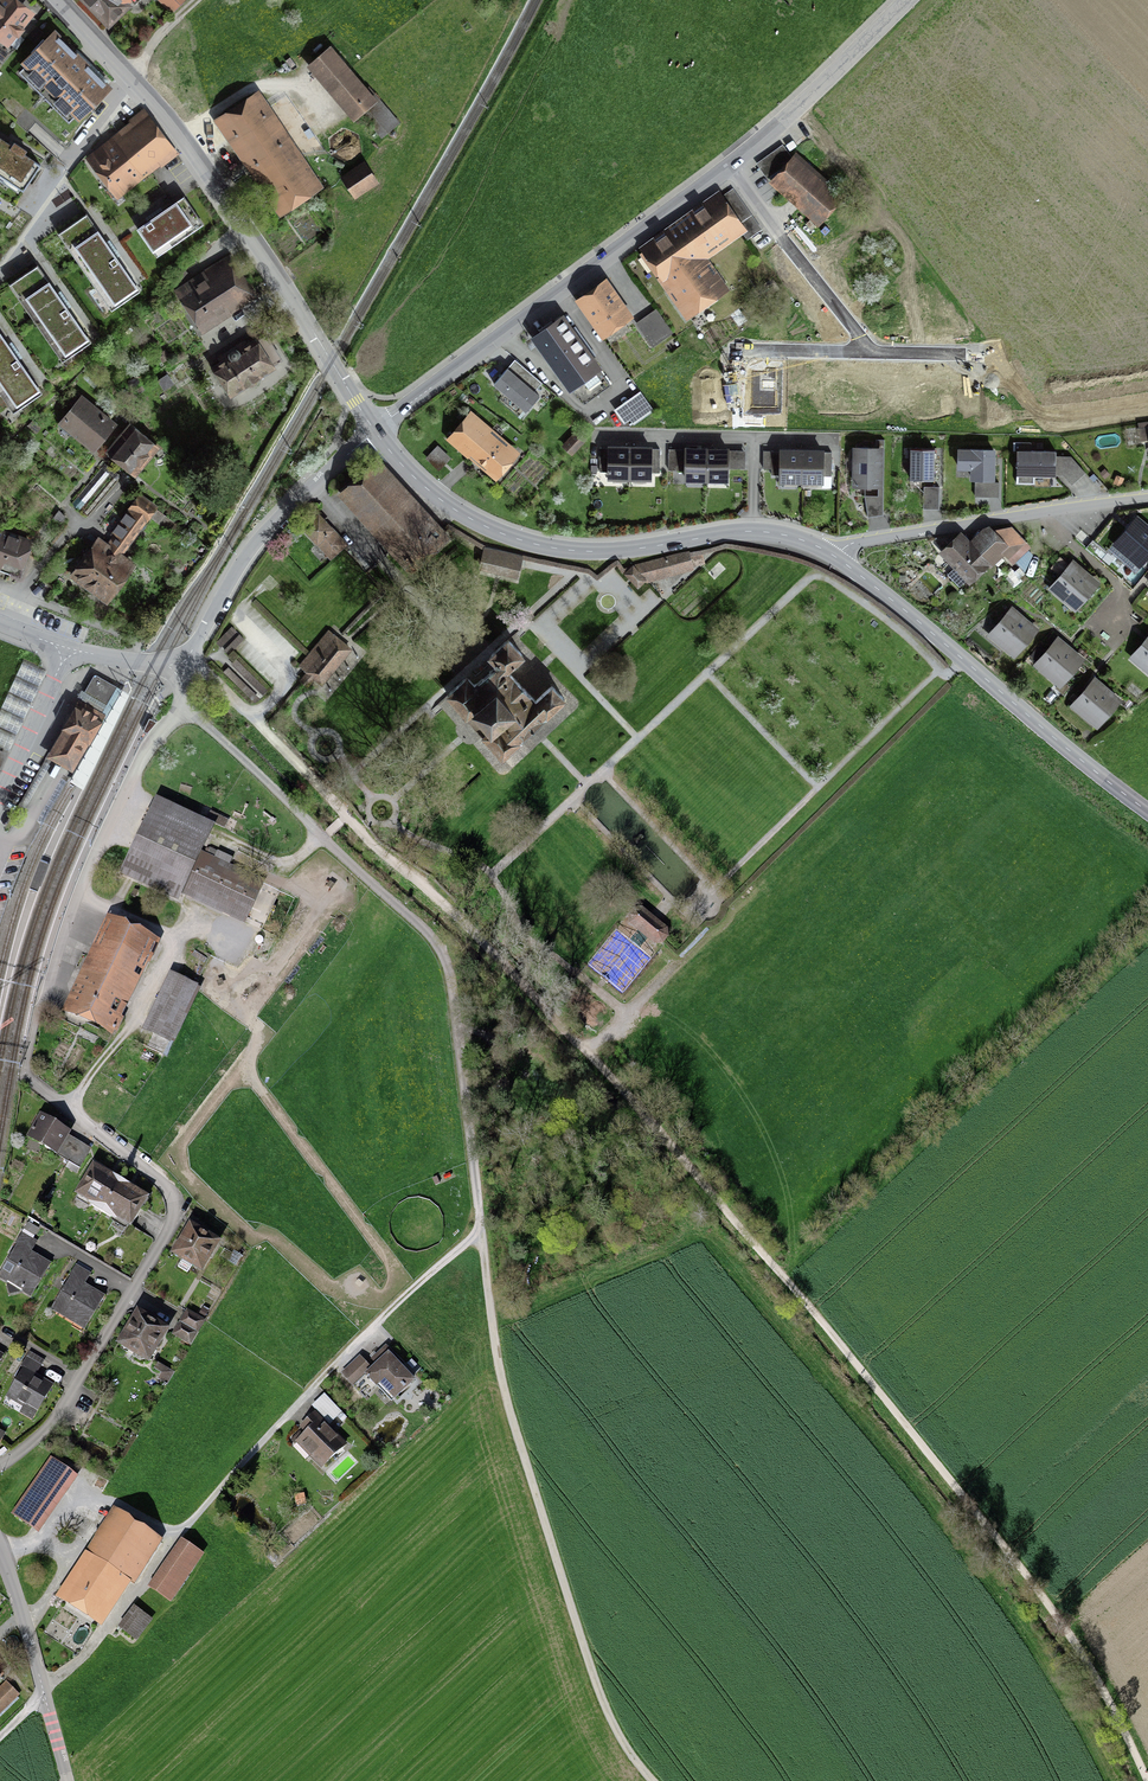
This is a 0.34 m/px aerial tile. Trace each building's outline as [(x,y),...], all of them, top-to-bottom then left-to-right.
[(0,4),(0,41),(9,48),(33,17),(12,0),(3,0),(0,4)] [(108,23),(127,5),(125,2),(127,0),(86,0),(91,5),(108,23)] [(109,88),(55,34),(27,63),(81,116),(109,88)] [(334,45),(309,65),(357,123),(381,103),(334,45)] [(256,97),(222,119),(280,207),(314,185),(256,97)] [(151,118),(95,162),(117,190),(173,146),(151,118)] [(0,139),(0,175),(23,189),(39,163),(0,139)] [(756,163),(767,177),(793,158),(782,144),(756,163)] [(795,158),(775,180),(819,220),(839,198),(795,158)] [(365,167),(349,177),(357,190),(373,179),(365,167)] [(678,230),(648,252),(689,309),(718,289),(694,255),(737,225),(715,194),(699,206),(703,212),(678,230)] [(184,196),(137,228),(153,252),(201,220),(184,196)] [(135,285),(86,215),(69,226),(118,297),(135,285)] [(232,259),(181,291),(203,325),(239,301),(237,298),(252,289),(232,259)] [(78,326),(36,266),(20,277),(62,337),(78,326)] [(181,267),(174,273),(180,279),(187,272),(181,267)] [(602,335),(627,317),(611,295),(615,293),(607,281),(578,302),(602,335)] [(670,333),(655,311),(637,323),(653,345),(670,333)] [(562,318),(535,338),(578,398),(584,404),(610,385),(562,318)] [(38,388),(0,333),(0,385),(13,404),(38,388)] [(222,362),(214,367),(231,394),(247,384),(250,386),(253,387),(257,384),(258,381),(257,377),(279,363),(261,336),(239,350),(236,346),(219,358),(222,362)] [(539,396),(534,392),(539,385),(512,362),(494,383),(521,407),(526,411),(539,396)] [(776,407),(777,368),(760,368),(752,368),(752,369),(752,385),(751,407),(776,407)] [(735,385),(752,385),(752,369),(735,369),(735,385)] [(641,394),(617,410),(625,422),(631,417),(635,422),(652,410),(641,394)] [(76,408),(64,423),(93,445),(103,432),(107,435),(116,424),(78,395),(71,404),(76,408)] [(472,412),(448,441),(455,447),(459,443),(495,473),(511,454),(476,424),(480,419),(472,412)] [(116,439),(109,448),(135,470),(145,458),(147,460),(158,446),(132,425),(118,441),(116,439)] [(1139,429),(1141,440),(1147,439),(1147,428),(1139,429)] [(577,433),(564,446),(571,452),(584,439),(577,433)] [(876,448),(856,448),(855,485),(879,486),(880,448),(884,448),(884,440),(876,439),(876,448)] [(437,447),(427,458),(437,467),(447,457),(437,447)] [(639,448),(622,447),(609,447),(609,448),(600,448),(600,471),(609,471),(609,477),(629,477),(650,478),(651,472),(659,472),(660,449),(651,449),(651,448),(639,448)] [(686,449),(668,448),(668,468),(686,469),(686,449)] [(715,449),(699,449),(686,449),(686,469),(686,478),(727,479),(728,467),(728,450),(715,449)] [(934,449),(911,449),(910,479),(934,479),(934,449)] [(744,450),(728,450),(728,467),(744,467),(744,450)] [(781,468),(781,450),(764,450),(763,468),(781,468)] [(823,451),(802,451),(793,451),(781,450),(781,468),(780,480),(801,481),(812,481),(822,481),(822,476),(831,476),(832,452),(823,452),(823,451)] [(994,450),(959,450),(959,467),(972,468),(972,479),(993,479),(994,450)] [(1056,451),(1017,451),(1017,483),(1035,484),(1035,475),(1055,475),(1055,474),(1056,455),(1056,451)] [(1071,456),(1056,455),(1055,474),(1063,475),(1072,484),(1085,472),(1071,456)] [(106,463),(71,502),(87,516),(121,477),(106,463)] [(394,543),(412,562),(443,534),(441,531),(443,530),(429,514),(423,519),(376,467),(348,493),(394,543)] [(998,484),(976,484),(976,495),(997,496),(998,484)] [(939,488),(924,488),(924,506),(938,507),(939,488)] [(108,547),(100,541),(74,577),(105,600),(132,563),(121,555),(156,506),(139,494),(111,533),(116,537),(108,547)] [(316,518),(305,527),(331,556),(335,552),(330,546),(339,538),(329,527),(326,529),(316,518)] [(1147,552),(1147,530),(1137,521),(1119,542),(1141,560),(1147,552)] [(946,551),(970,576),(1005,543),(1013,551),(1022,542),(1008,528),(993,530),(991,528),(970,548),(960,538),(946,551)] [(0,533),(0,561),(19,569),(29,544),(0,533)] [(485,549),(481,568),(498,571),(517,575),(521,557),(485,549)] [(1095,583),(1073,565),(1055,586),(1076,604),(1095,583)] [(633,566),(625,573),(632,580),(637,586),(645,579),(644,578),(633,566)] [(1034,630),(1012,611),(994,632),(1015,651),(1034,630)] [(243,638),(232,626),(216,642),(228,653),(243,638)] [(350,649),(337,638),(309,671),(302,680),(308,685),(315,677),(322,683),(350,649)] [(502,757),(565,700),(552,686),(536,701),(508,671),(523,656),(508,640),(489,657),(496,664),(495,666),(481,679),(475,684),(473,684),(467,677),(447,695),(502,757)] [(1079,659),(1058,641),(1040,662),(1061,680),(1079,659)] [(1136,655),(1147,665),(1147,641),(1136,655)] [(268,690),(236,659),(224,671),(255,702),(268,690)] [(45,670),(23,660),(0,711),(0,747),(8,751),(45,670)] [(83,789),(130,693),(95,673),(94,676),(112,686),(103,701),(85,691),(82,689),(77,697),(84,700),(81,706),(99,716),(96,722),(102,725),(70,780),(83,789)] [(94,676),(85,691),(103,701),(112,686),(94,676)] [(1116,700),(1095,682),(1077,703),(1098,721),(1116,700)] [(96,722),(99,716),(81,706),(80,705),(65,731),(66,731),(52,755),(70,765),(84,742),(88,736),(91,736),(97,726),(96,722)] [(152,719),(149,718),(144,729),(147,730),(148,731),(153,720),(152,719)] [(205,838),(150,814),(125,871),(244,921),(261,882),(198,856),(205,838)] [(48,866),(40,863),(29,890),(38,893),(48,866)] [(649,916),(642,910),(640,912),(638,912),(636,912),(635,911),(631,916),(639,922),(642,918),(657,931),(654,935),(662,941),(666,936),(664,935),(664,933),(664,931),(665,930),(658,924),(654,924),(651,922),(649,920),(649,916)] [(155,943),(111,923),(70,1012),(114,1032),(119,1020),(112,1017),(141,952),(150,956),(155,943)] [(164,1053),(195,988),(180,981),(149,1046),(164,1053)] [(81,1145),(68,1138),(66,1136),(69,1131),(42,1115),(30,1133),(46,1143),(44,1146),(79,1167),(89,1150),(81,1145)] [(129,1224),(145,1199),(124,1186),(111,1179),(95,1168),(79,1193),(129,1224)] [(213,1243),(190,1229),(175,1254),(198,1268),(213,1243)] [(32,1295),(49,1265),(18,1247),(0,1277),(32,1295)] [(234,1251),(228,1260),(235,1265),(241,1256),(234,1251)] [(88,1324),(103,1296),(84,1286),(90,1274),(76,1267),(55,1307),(88,1324)] [(188,1312),(182,1323),(196,1331),(202,1319),(188,1312)] [(161,1329),(138,1316),(122,1344),(145,1357),(161,1329)] [(189,1343),(196,1331),(182,1323),(175,1336),(189,1343)] [(394,1363),(398,1359),(385,1346),(372,1358),(378,1365),(372,1371),(359,1357),(341,1374),(363,1397),(381,1380),(397,1397),(413,1382),(394,1363)] [(32,1420),(53,1384),(26,1369),(11,1396),(24,1403),(18,1413),(32,1420)] [(324,1465),(344,1447),(319,1420),(299,1439),(324,1465)] [(75,1480),(54,1465),(18,1516),(39,1530),(75,1480)] [(150,1536),(119,1516),(69,1597),(100,1616),(150,1536)] [(170,1596),(200,1552),(184,1542),(154,1585),(170,1596)] [(148,1590),(142,1597),(149,1602),(155,1595),(148,1590)] [(136,1637),(150,1618),(133,1606),(120,1625),(136,1637)] [(6,1682),(0,1688),(0,1711),(17,1693),(6,1682)]
